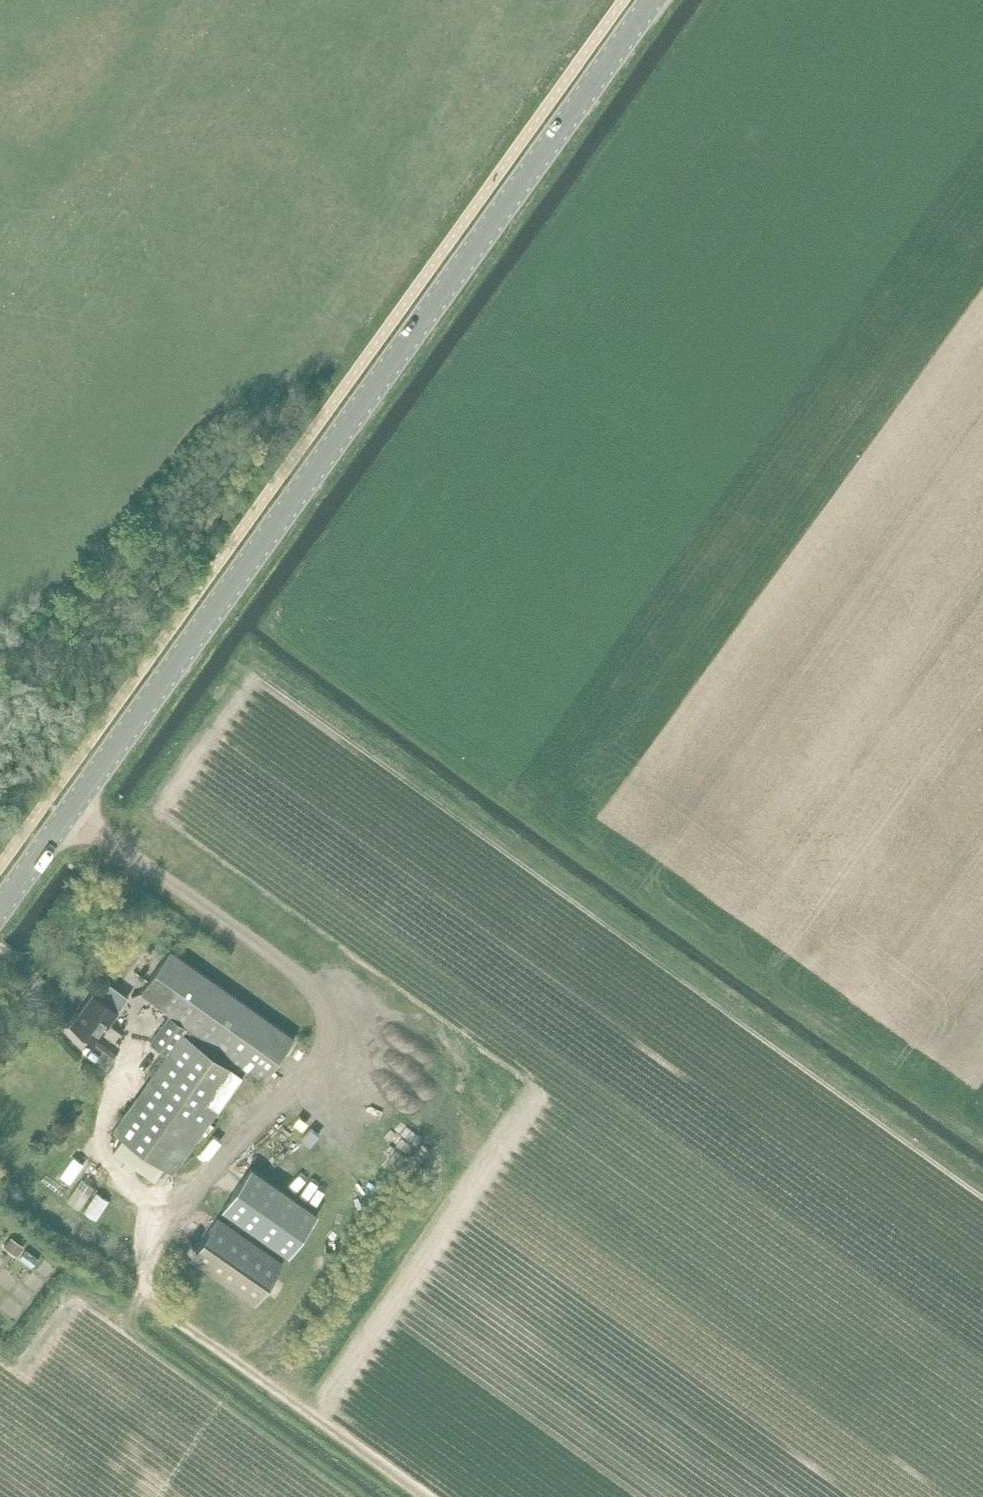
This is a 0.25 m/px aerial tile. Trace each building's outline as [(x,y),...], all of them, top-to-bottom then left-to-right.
[(136,993),(167,1015),(149,1040),(167,1053),(113,1128),(122,1135),(164,1165),(172,1171),(244,1070),(261,1082),(292,1039),(167,949),(136,993)] [(93,992),(70,1023),(112,1054),(119,1044),(115,1042),(122,1032),(108,1022),(127,996),(115,988),(113,992),(107,988),(100,997),(93,992)] [(14,1043),(6,1051),(17,1063),(26,1054),(14,1043)] [(122,1135),(112,1150),(154,1179),(164,1165),(122,1135)] [(251,1165),(221,1208),(288,1254),(317,1212),(251,1165)] [(218,1217),(189,1257),(255,1302),(283,1262),(218,1217)] [(3,1245),(7,1248),(15,1254),(22,1245),(14,1239),(15,1238),(11,1235),(3,1245)]
